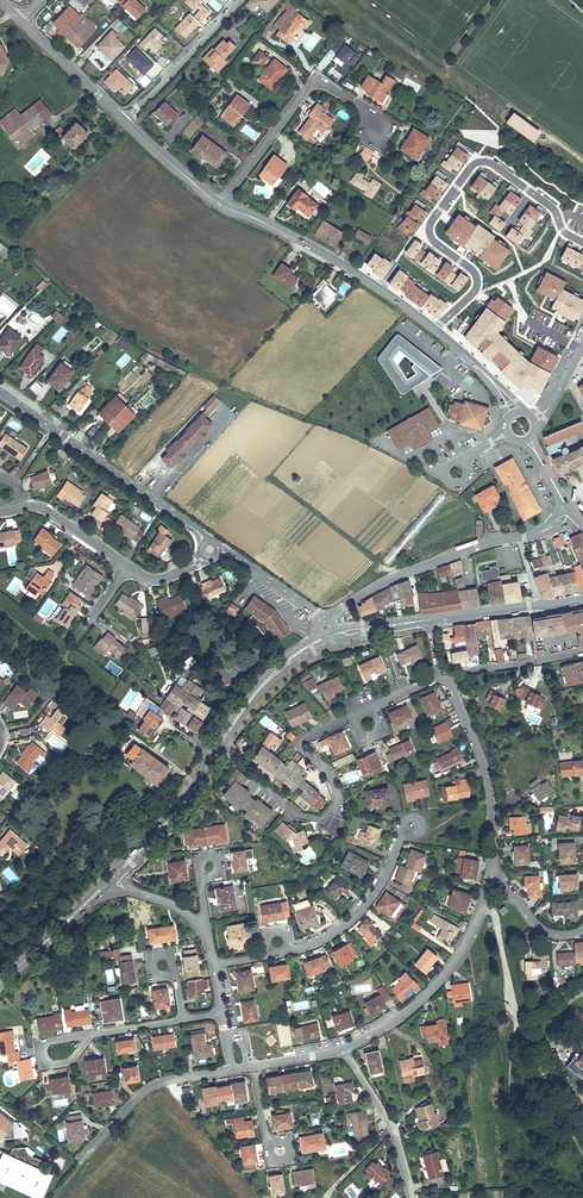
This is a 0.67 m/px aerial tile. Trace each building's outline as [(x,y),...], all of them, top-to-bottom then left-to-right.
[(122,5),(136,18),(145,9),(136,0),(127,0),(122,5)] [(185,1),(194,10),(198,6),(201,9),(194,16),(199,22),(209,11),(204,6),(203,7),(200,4),(204,0),(187,0),(185,1)] [(244,5),(252,13),(258,5),(267,14),(280,0),(249,0),(244,5)] [(281,38),(288,44),(295,35),(293,34),(296,31),(297,32),(301,27),(303,28),(308,21),(294,10),(297,7),(291,3),(280,18),(279,17),(273,25),(280,30),(285,34),(281,38)] [(69,6),(64,10),(70,16),(75,11),(69,6)] [(103,19),(111,11),(105,6),(98,14),(103,19)] [(70,16),(64,10),(53,23),(77,47),(94,30),(93,29),(83,19),(85,17),(81,13),(79,15),(75,11),(70,16)] [(108,18),(112,21),(116,17),(112,13),(108,18)] [(194,16),(190,13),(175,28),(185,37),(199,22),(194,16)] [(95,27),(85,17),(83,19),(93,29),(95,27)] [(123,31),(127,27),(116,17),(112,22),(123,31)] [(155,28),(139,44),(145,50),(148,46),(155,53),(162,46),(157,41),(162,35),(155,28)] [(92,50),(107,65),(125,46),(115,36),(117,35),(112,30),(92,50)] [(285,34),(280,30),(276,35),(281,38),(285,34)] [(347,44),(340,39),(331,50),(336,54),(334,58),(337,60),(338,59),(350,70),(361,57),(345,46),(347,44)] [(205,61),(211,67),(214,64),(220,68),(226,62),(222,58),(234,46),(228,41),(226,43),(222,40),(213,50),(212,49),(205,56),(208,58),(205,61)] [(140,52),(136,48),(126,58),(144,74),(154,64),(145,56),(144,57),(140,53),(140,52)] [(252,61),(260,67),(267,57),(260,51),(252,61)] [(259,79),(269,87),(277,77),(279,79),(286,69),(274,60),(259,79)] [(116,69),(105,81),(114,90),(117,87),(118,86),(120,88),(119,89),(124,95),(133,85),(116,69)] [(381,83),(368,75),(361,86),(368,91),(367,92),(381,102),(381,103),(383,105),(389,95),(388,94),(389,93),(387,92),(395,80),(386,75),(381,83)] [(279,79),(277,77),(269,87),(271,89),(279,79)] [(244,102),(245,100),(237,94),(222,112),(234,122),(238,116),(237,115),(239,112),(242,115),(249,106),(244,102)] [(19,148),(24,144),(20,138),(31,129),(51,114),(40,100),(21,115),(16,109),(0,120),(0,123),(19,148)] [(308,139),(317,127),(319,124),(325,128),(332,118),(324,112),(326,109),(325,108),(328,103),(325,100),(321,105),(317,102),(307,115),(310,116),(298,131),(308,139)] [(164,102),(155,112),(161,117),(160,119),(165,123),(170,118),(173,120),(178,114),(164,102)] [(234,122),(222,112),(220,115),(234,126),(242,115),(239,112),(237,115),(238,116),(234,122)] [(514,112),(511,116),(522,124),(521,125),(525,128),(527,127),(538,135),(540,132),(514,112)] [(522,124),(511,116),(507,122),(533,141),(538,135),(527,127),(525,128),(521,125),(522,124)] [(68,142),(74,148),(88,133),(75,122),(70,128),(68,126),(66,128),(68,130),(66,133),(58,126),(55,130),(63,137),(68,142)] [(429,138),(413,128),(401,148),(416,158),(429,138)] [(31,129),(20,138),(24,144),(35,135),(31,129)] [(200,158),(202,156),(204,154),(214,162),(222,151),(202,135),(191,150),(200,158)] [(455,169),(469,154),(457,143),(440,164),(449,171),(453,167),(455,169)] [(367,161),(374,151),(365,145),(358,155),(367,161)] [(226,154),(222,151),(214,162),(204,154),(202,156),(215,167),(226,154)] [(263,173),(274,182),(287,165),(273,155),(265,167),(266,168),(263,173)] [(43,160),(29,176),(33,180),(48,164),(43,160)] [(420,194),(429,200),(431,196),(436,199),(447,181),(443,179),(445,175),(436,169),(420,194)] [(274,182),(263,173),(261,176),(272,185),(274,182)] [(351,181),(366,190),(370,184),(366,181),(365,183),(359,180),(361,178),(361,176),(361,175),(360,173),(358,173),(357,173),(356,174),(351,181)] [(478,174),(469,186),(488,199),(496,186),(478,174)] [(366,190),(365,193),(371,197),(378,185),(372,181),(370,184),(366,190)] [(510,214),(521,196),(515,193),(517,189),(509,185),(497,204),(495,203),(489,212),(492,214),(487,223),(500,231),(506,220),(500,217),(504,210),(510,214)] [(297,207),(309,216),(317,205),(306,196),(306,195),(298,189),(287,204),(295,210),(297,207)] [(426,210),(422,208),(425,203),(415,199),(408,213),(421,220),(426,210)] [(504,235),(516,243),(521,235),(527,239),(533,230),(530,228),(541,211),(529,203),(518,219),(523,223),(518,230),(511,225),(504,235)] [(573,227),(582,232),(582,218),(572,218),(572,213),(570,211),(569,217),(562,217),(569,220),(573,221),(573,227)] [(443,233),(497,267),(509,248),(492,237),(494,233),(475,221),(475,223),(457,212),(443,233)] [(408,236),(417,222),(406,214),(396,228),(408,236)] [(342,232),(324,221),(314,235),(333,247),(342,232)] [(371,237),(357,229),(354,235),(367,243),(371,237)] [(441,259),(421,247),(423,244),(414,238),(405,254),(433,271),(441,259)] [(456,250),(463,255),(467,250),(460,244),(456,250)] [(582,270),(582,253),(565,245),(559,259),(582,270)] [(0,251),(0,254),(4,257),(6,255),(7,256),(11,253),(4,246),(0,251)] [(373,250),(365,263),(374,268),(372,271),(382,277),(392,262),(373,250)] [(434,276),(458,291),(468,276),(459,270),(456,274),(450,270),(453,265),(444,259),(434,276)] [(290,270),(281,264),(273,275),(291,288),(297,278),(288,272),(290,270)] [(440,315),(447,302),(413,283),(416,279),(396,268),(387,285),(440,315)] [(582,307),(582,298),(561,288),(565,279),(545,270),(535,290),(554,298),(549,309),(573,320),(574,317),(578,318),(582,307)] [(42,279),(35,286),(39,291),(47,284),(42,279)] [(323,279),(316,287),(317,288),(311,295),(324,308),(325,306),(324,305),(335,293),(328,287),(329,286),(323,279)] [(528,359),(498,331),(501,324),(509,316),(513,304),(494,296),(479,312),(475,321),(463,335),(474,346),(472,345),(519,387),(541,387),(545,383),(550,371),(554,366),(559,354),(538,346),(535,346),(531,357),(531,360),(528,359)] [(56,310),(51,316),(59,324),(65,318),(56,310)] [(457,331),(464,334),(469,323),(462,320),(457,331)] [(0,340),(0,348),(9,354),(20,338),(8,329),(0,340)] [(398,333),(397,333),(396,333),(395,334),(379,355),(378,356),(378,357),(378,358),(378,359),(399,390),(400,393),(402,393),(403,393),(404,393),(420,382),(441,368),(419,349),(399,334),(398,333)] [(120,340),(117,344),(123,349),(127,345),(120,340)] [(19,367),(28,374),(33,367),(35,369),(43,357),(32,349),(19,367)] [(47,380),(53,385),(55,383),(61,388),(72,372),(60,362),(47,380)] [(179,370),(167,363),(163,367),(176,374),(179,370)] [(125,379),(138,368),(135,365),(122,376),(125,379)] [(29,387),(36,394),(43,387),(35,380),(29,387)] [(68,405),(79,412),(91,394),(81,387),(79,391),(78,391),(68,405)] [(208,414),(223,398),(217,391),(206,402),(209,405),(204,411),(206,412),(207,413),(208,414)] [(116,396),(101,411),(106,416),(108,415),(112,418),(125,405),(116,396)] [(454,415),(453,419),(464,422),(463,425),(485,430),(486,423),(491,424),(493,414),(489,413),(490,408),(468,402),(468,404),(457,402),(457,406),(453,405),(450,414),(454,415)] [(54,403),(51,408),(57,412),(60,407),(54,403)] [(112,418),(108,422),(113,427),(114,425),(119,430),(135,414),(125,405),(112,418)] [(416,447),(422,444),(422,443),(423,443),(421,439),(426,436),(428,441),(434,438),(431,431),(441,426),(431,408),(390,429),(400,447),(413,440),(416,447)] [(106,416),(101,411),(99,413),(108,422),(112,418),(108,415),(106,416)] [(206,412),(165,455),(173,464),(180,457),(182,458),(189,450),(188,449),(201,435),(202,437),(210,429),(208,428),(215,421),(208,414),(207,413),(206,412)] [(544,436),(547,445),(582,430),(582,425),(581,420),(544,436)] [(93,425),(86,433),(91,437),(98,429),(93,425)] [(0,441),(0,446),(1,447),(3,445),(13,451),(11,454),(19,460),(27,449),(5,434),(0,441)] [(423,443),(422,443),(422,444),(423,446),(429,443),(428,441),(426,436),(421,439),(423,443)] [(3,445),(1,447),(11,454),(13,451),(3,445)] [(558,470),(582,459),(582,445),(581,446),(582,447),(563,455),(562,454),(553,458),(558,470)] [(536,509),(523,516),(524,518),(540,509),(511,459),(495,468),(496,469),(509,462),(536,509)] [(567,467),(568,470),(582,463),(582,460),(567,467)] [(509,462),(496,469),(523,516),(536,509),(509,462)] [(47,471),(29,478),(33,487),(39,485),(42,484),(43,487),(52,484),(47,471)] [(66,481),(58,493),(63,497),(77,507),(85,496),(81,494),(74,489),(75,488),(66,481)] [(493,486),(475,495),(484,511),(493,507),(490,501),(498,496),(493,486)] [(102,492),(94,504),(96,506),(91,514),(101,521),(107,512),(105,510),(109,504),(106,501),(109,497),(102,492)] [(130,521),(121,514),(115,523),(114,524),(128,534),(127,536),(136,542),(143,532),(138,528),(141,524),(132,518),(130,521)] [(107,518),(105,522),(103,526),(101,529),(107,534),(114,524),(115,523),(107,518)] [(160,525),(156,530),(159,532),(149,546),(153,548),(150,552),(156,557),(159,553),(157,552),(162,545),(164,546),(166,548),(172,540),(164,535),(167,530),(160,525)] [(20,528),(13,529),(16,544),(22,543),(20,528)] [(42,528),(33,539),(41,545),(54,553),(61,543),(48,534),(49,532),(42,528)] [(6,546),(16,544),(13,529),(2,531),(3,533),(0,533),(0,547),(6,546)] [(582,571),(582,562),(581,557),(582,557),(582,535),(581,533),(570,538),(580,564),(582,571)] [(54,553),(41,545),(40,547),(52,556),(54,553)] [(542,558),(554,594),(571,590),(565,573),(559,575),(556,566),(554,566),(550,555),(542,558)] [(534,574),(542,596),(554,594),(542,558),(531,560),(534,568),(539,566),(542,574),(538,575),(537,574),(534,574)] [(461,560),(451,564),(451,565),(452,574),(453,576),(456,576),(456,573),(463,572),(461,560)] [(508,562),(497,564),(497,565),(499,576),(509,574),(510,574),(508,562)] [(81,580),(84,576),(83,575),(87,571),(85,570),(88,565),(87,564),(72,584),(79,589),(80,587),(76,584),(80,579),(81,580)] [(578,589),(582,588),(582,571),(580,564),(573,567),(575,571),(578,577),(574,578),(578,589)] [(102,575),(88,565),(85,570),(87,571),(83,575),(84,576),(81,580),(80,579),(76,584),(80,587),(79,589),(88,596),(95,586),(92,584),(96,578),(99,580),(102,575)] [(438,569),(439,576),(452,574),(451,565),(447,565),(438,569)] [(488,582),(491,603),(505,601),(499,576),(497,565),(490,566),(491,569),(481,570),(483,581),(487,580),(489,580),(490,582),(488,582)] [(31,580),(25,587),(36,595),(38,591),(42,587),(39,585),(41,583),(43,585),(44,583),(47,586),(50,582),(48,581),(53,573),(48,569),(42,577),(36,572),(35,566),(29,568),(29,571),(26,576),(31,580)] [(228,580),(233,579),(229,569),(224,571),(228,580)] [(565,573),(571,590),(578,589),(574,578),(578,577),(575,571),(565,573)] [(499,576),(505,601),(521,599),(518,580),(510,581),(509,574),(499,576)] [(207,580),(200,583),(201,585),(207,598),(213,595),(213,594),(225,589),(219,577),(211,581),(208,582),(207,580)] [(461,577),(454,580),(457,588),(464,585),(461,577)] [(408,579),(395,584),(400,599),(412,595),(413,595),(408,579)] [(400,599),(395,584),(390,587),(395,600),(400,599)] [(207,598),(201,585),(198,587),(204,599),(207,598)] [(419,598),(421,613),(480,605),(477,588),(458,591),(458,589),(443,592),(431,594),(431,597),(425,596),(425,594),(419,594),(419,598)] [(358,607),(361,615),(385,607),(384,604),(389,602),(385,590),(381,592),(361,603),(363,605),(358,607)] [(71,591),(67,596),(78,603),(81,598),(71,591)] [(122,593),(115,603),(131,615),(140,602),(137,600),(135,602),(122,593)] [(253,595),(245,607),(253,613),(248,620),(259,626),(265,637),(272,632),(276,638),(279,636),(280,637),(286,633),(285,631),(286,628),(287,627),(277,613),(274,615),(270,611),(272,608),(253,595)] [(412,595),(400,599),(401,600),(402,606),(413,603),(412,595)] [(64,607),(56,619),(66,626),(75,613),(73,612),(76,607),(79,608),(81,605),(78,603),(67,596),(61,604),(64,607)] [(156,601),(158,604),(169,599),(167,596),(156,601)] [(169,599),(158,604),(163,615),(175,610),(176,612),(186,607),(181,596),(172,600),(173,601),(170,602),(169,599)] [(239,608),(231,602),(226,610),(234,615),(239,608)] [(562,615),(564,624),(573,622),(574,629),(578,629),(578,628),(582,626),(582,608),(580,609),(580,611),(572,613),(562,615)] [(44,619),(36,613),(33,618),(40,623),(44,619)] [(562,615),(533,619),(535,635),(548,633),(548,634),(567,631),(562,615)] [(529,616),(512,618),(514,636),(526,635),(527,640),(532,639),(529,616)] [(512,618),(497,619),(500,641),(504,639),(514,636),(512,618)] [(494,640),(497,662),(502,661),(499,645),(505,642),(504,639),(500,641),(497,619),(490,620),(492,633),(494,640)] [(477,640),(482,639),(482,634),(492,633),(490,620),(475,622),(477,640)] [(472,660),(480,659),(477,640),(475,622),(462,624),(466,644),(469,663),(472,663),(472,660)] [(564,624),(567,631),(574,629),(573,622),(564,624)] [(466,644),(462,624),(454,625),(455,634),(453,634),(455,646),(466,644)] [(116,637),(108,631),(104,635),(110,639),(112,639),(113,638),(114,639),(116,637)] [(102,638),(101,637),(94,646),(104,653),(106,650),(107,650),(108,649),(110,646),(115,650),(113,653),(118,657),(125,647),(113,638),(112,639),(110,639),(104,635),(102,638)] [(416,645),(397,655),(401,664),(410,660),(409,659),(411,658),(413,661),(422,657),(416,645)] [(104,653),(94,646),(93,647),(102,655),(104,653)] [(358,666),(365,681),(372,678),(370,673),(374,671),(376,674),(380,672),(381,674),(387,671),(380,657),(358,666)] [(404,665),(409,675),(417,671),(412,661),(404,665)] [(568,684),(580,682),(580,681),(582,680),(582,681),(582,661),(564,665),(564,666),(561,666),(565,684),(568,684)] [(324,688),(322,689),(327,699),(333,696),(331,691),(333,690),(333,691),(343,687),(337,676),(322,684),(324,688)] [(309,690),(316,686),(311,677),(302,683),(309,690)] [(175,685),(166,697),(167,698),(164,701),(169,704),(164,710),(186,726),(187,725),(195,730),(202,721),(201,720),(209,709),(194,698),(200,689),(187,680),(180,689),(175,685)] [(17,684),(3,702),(10,707),(16,699),(19,701),(21,699),(29,705),(38,693),(30,687),(27,692),(17,684)] [(531,691),(531,689),(527,687),(522,695),(527,698),(526,700),(536,706),(541,696),(536,693),(531,691)] [(489,703),(500,709),(505,699),(494,694),(495,692),(490,690),(486,698),(490,701),(489,703)] [(434,692),(421,698),(428,714),(439,709),(436,703),(438,702),(434,692)] [(137,713),(143,717),(149,709),(160,717),(164,710),(169,704),(164,701),(160,707),(147,698),(137,713)] [(16,699),(10,707),(12,710),(19,701),(16,699)] [(21,699),(19,701),(28,708),(29,705),(21,699)] [(291,726),(297,723),(297,722),(304,718),(305,719),(311,716),(304,703),(285,712),(291,726)] [(390,712),(395,724),(412,716),(407,706),(400,710),(399,708),(390,712)] [(47,715),(39,725),(43,727),(45,724),(51,729),(55,732),(61,724),(67,716),(58,709),(50,718),(47,715)] [(145,719),(138,729),(148,736),(155,725),(157,726),(162,718),(160,717),(149,709),(143,717),(145,719)] [(450,736),(446,726),(448,725),(446,721),(432,728),(438,742),(450,736)] [(295,735),(289,731),(285,736),(290,740),(295,735)] [(331,744),(335,753),(349,747),(341,731),(319,742),(321,748),(331,744)] [(271,732),(254,756),(278,776),(286,766),(290,762),(287,760),(284,764),(267,750),(277,737),(271,732)] [(409,739),(388,748),(390,752),(386,754),(389,761),(407,753),(406,751),(413,748),(409,739)] [(23,754),(17,762),(25,770),(32,761),(42,749),(33,742),(30,746),(28,745),(22,753),(23,754)] [(134,743),(127,753),(134,759),(131,763),(158,784),(169,768),(162,762),(158,766),(146,758),(149,753),(142,748),(141,748),(134,743)] [(435,770),(457,760),(456,758),(462,756),(457,747),(451,750),(452,751),(436,758),(437,761),(432,763),(435,770)] [(357,760),(363,773),(380,766),(374,752),(357,760)] [(162,762),(149,753),(146,758),(158,766),(162,762)] [(292,771),(300,777),(301,775),(306,770),(292,759),(290,762),(286,766),(292,771)] [(32,761),(25,770),(28,771),(34,763),(32,761)] [(564,766),(566,777),(574,776),(574,778),(582,777),(582,767),(582,763),(564,766)] [(93,774),(93,770),(82,766),(81,770),(80,772),(92,776),(93,774)] [(300,777),(292,771),(286,766),(278,776),(291,787),(300,777)] [(564,766),(560,766),(562,780),(574,778),(574,776),(566,777),(564,766)] [(247,776),(237,768),(225,782),(230,786),(223,795),(232,802),(231,803),(238,809),(241,805),(244,801),(247,804),(244,807),(246,808),(245,810),(246,811),(244,814),(259,827),(272,811),(265,805),(264,807),(255,800),(251,804),(249,802),(250,800),(247,798),(250,795),(242,789),(238,795),(236,794),(241,788),(242,786),(240,785),(247,776)] [(1,796),(7,788),(9,790),(16,781),(6,773),(0,780),(0,798),(1,796)] [(305,778),(301,775),(300,777),(291,787),(306,799),(309,795),(312,797),(315,798),(319,793),(303,780),(305,778)] [(530,788),(533,792),(535,791),(536,793),(535,794),(539,800),(552,790),(545,781),(539,785),(535,779),(530,783),(533,787),(530,788)] [(403,784),(406,798),(428,794),(425,780),(403,784)] [(443,801),(461,798),(461,796),(469,795),(467,780),(459,781),(456,782),(452,782),(452,787),(441,788),(443,801)] [(368,806),(389,802),(387,788),(366,791),(368,806)] [(326,799),(319,793),(315,798),(312,797),(309,795),(306,799),(318,808),(326,799)] [(246,808),(244,807),(247,804),(244,801),(241,805),(238,809),(244,814),(246,811),(245,810),(246,808)] [(572,815),(572,817),(571,819),(567,819),(568,816),(558,814),(556,824),(577,829),(581,816),(572,815)] [(526,823),(525,815),(510,816),(510,823),(514,823),(514,834),(530,833),(530,823),(526,823)] [(275,830),(280,834),(287,826),(282,822),(275,830)] [(288,824),(287,826),(296,833),(298,832),(288,824)] [(191,844),(191,846),(218,842),(218,841),(227,839),(224,825),(188,830),(189,832),(185,833),(187,844),(191,844)] [(363,842),(374,846),(380,828),(369,825),(366,832),(361,830),(358,839),(363,841),(363,842)] [(295,846),(299,844),(307,841),(303,830),(296,833),(287,826),(280,834),(286,839),(292,837),(295,846)] [(0,841),(0,853),(2,855),(10,847),(11,848),(12,846),(20,853),(27,844),(10,829),(0,841)] [(560,862),(572,862),(572,853),(574,853),(574,842),(559,843),(560,862)] [(528,844),(514,845),(514,851),(512,851),(512,863),(528,863),(528,844)] [(12,846),(11,848),(19,855),(20,853),(12,846)] [(411,849),(407,858),(410,860),(407,867),(414,869),(419,871),(425,855),(411,849)] [(235,871),(247,869),(244,850),(233,852),(234,860),(235,871)] [(343,864),(362,874),(369,861),(349,851),(343,864)] [(458,857),(455,874),(477,879),(478,872),(475,871),(477,861),(458,857)] [(185,859),(171,862),(173,872),(170,873),(171,880),(183,878),(183,879),(189,879),(185,859)] [(404,866),(400,864),(396,879),(409,884),(414,869),(407,867),(404,866)] [(559,874),(559,889),(569,889),(569,885),(572,885),(577,884),(576,873),(559,874)] [(537,876),(525,876),(525,886),(528,886),(529,896),(538,896),(537,876)] [(325,890),(334,898),(340,893),(339,892),(342,889),(344,892),(349,887),(338,877),(325,890)] [(218,901),(220,910),(237,908),(233,886),(218,888),(220,901),(218,901)] [(447,906),(464,912),(466,904),(465,903),(466,900),(467,901),(470,895),(453,889),(447,906)] [(379,908),(378,908),(388,916),(392,912),(397,916),(402,909),(396,905),(399,901),(386,892),(381,899),(376,906),(379,908)] [(413,899),(411,904),(418,908),(421,903),(413,899)] [(399,901),(396,905),(402,909),(406,905),(400,900),(399,901)] [(575,901),(552,902),(552,913),(564,913),(564,917),(576,917),(575,901)] [(261,906),(264,921),(270,920),(270,918),(279,917),(279,918),(284,917),(281,902),(261,906)] [(295,912),(301,928),(307,926),(307,925),(318,921),(313,906),(295,912)] [(397,916),(392,912),(388,916),(388,917),(394,921),(397,916)] [(430,921),(442,928),(441,930),(436,938),(440,941),(442,937),(449,941),(454,932),(452,931),(455,925),(433,914),(430,921)] [(362,924),(358,928),(364,935),(364,936),(369,941),(367,942),(371,947),(377,940),(376,939),(381,934),(374,927),(374,928),(370,924),(372,923),(366,917),(361,922),(362,924)] [(418,932),(421,926),(413,921),(410,927),(418,932)] [(429,922),(441,930),(442,928),(430,921),(429,922)] [(239,923),(238,925),(247,929),(248,936),(251,936),(248,922),(239,923)] [(228,938),(229,944),(235,943),(240,947),(242,944),(245,945),(253,944),(251,936),(248,936),(247,929),(237,924),(236,924),(231,932),(229,932),(230,938),(228,938)] [(149,928),(150,940),(157,939),(157,938),(165,937),(165,940),(176,938),(173,925),(149,928)] [(582,955),(582,942),(574,942),(575,951),(575,962),(582,961),(582,955)] [(335,954),(341,965),(353,959),(350,954),(354,952),(349,943),(338,949),(340,952),(335,954)] [(119,955),(121,955),(120,948),(104,951),(105,958),(119,955)] [(184,956),(186,968),(198,965),(195,949),(185,951),(186,956),(184,956)] [(436,956),(427,949),(415,964),(424,971),(436,956)] [(533,951),(532,951),(533,960),(525,960),(525,971),(526,971),(526,978),(536,977),(536,972),(540,971),(540,963),(545,963),(545,950),(542,950),(533,951)] [(557,966),(575,964),(575,962),(575,951),(557,952),(557,966)] [(121,955),(119,955),(124,983),(136,981),(132,959),(133,959),(132,953),(121,955)] [(326,954),(305,962),(309,974),(325,968),(323,964),(328,962),(326,954)] [(287,964),(269,967),(271,980),(290,977),(287,964)] [(239,977),(241,990),(254,988),(251,970),(237,972),(238,978),(239,977)] [(396,995),(400,1000),(407,994),(407,995),(411,992),(410,991),(417,985),(412,979),(411,980),(405,972),(399,977),(401,980),(392,988),(397,994),(396,995)] [(190,992),(190,993),(208,990),(206,980),(202,981),(202,978),(188,981),(190,992)] [(453,1003),(461,1001),(471,1000),(468,982),(451,985),(452,991),(453,997),(453,1003)] [(391,998),(383,986),(377,989),(380,994),(384,1002),(391,998)] [(152,990),(155,1007),(169,1005),(168,998),(167,999),(165,988),(152,990)] [(371,1013),(386,1005),(384,1002),(380,994),(365,1002),(371,1013)] [(123,1017),(120,998),(104,1000),(105,1003),(100,1003),(103,1020),(123,1017)] [(254,1000),(242,1002),(243,1010),(244,1009),(246,1020),(258,1019),(254,1000)] [(71,1009),(64,1010),(67,1026),(80,1024),(80,1023),(86,1022),(86,1024),(92,1023),(90,1009),(71,1012),(71,1009)] [(350,1011),(333,1016),(337,1029),(353,1024),(350,1011)] [(37,1018),(39,1031),(48,1030),(48,1028),(62,1026),(59,1012),(54,1013),(54,1015),(37,1018)] [(317,1022),(297,1027),(300,1040),(320,1035),(317,1022)] [(420,1027),(421,1037),(426,1036),(427,1041),(447,1037),(445,1024),(436,1026),(436,1024),(420,1027)] [(8,1052),(15,1051),(14,1044),(13,1045),(11,1036),(14,1035),(13,1030),(4,1031),(4,1036),(0,1037),(0,1053),(8,1052)] [(206,1047),(205,1044),(203,1033),(191,1035),(195,1057),(212,1054),(211,1046),(206,1047)] [(155,1049),(175,1046),(173,1034),(153,1037),(155,1049)] [(118,1052),(135,1050),(133,1039),(116,1041),(118,1052)] [(378,1050),(365,1052),(370,1072),(382,1069),(378,1050)] [(9,1062),(14,1061),(17,1060),(20,1060),(18,1051),(15,1051),(8,1052),(9,1062)] [(581,1060),(578,1057),(578,1058),(574,1055),(566,1066),(582,1079),(582,1058),(581,1060)] [(94,1061),(86,1062),(88,1073),(105,1070),(103,1057),(94,1059),(94,1061)] [(30,1058),(20,1060),(17,1060),(20,1079),(33,1077),(30,1058)] [(424,1072),(423,1066),(422,1060),(411,1062),(410,1059),(399,1061),(402,1077),(424,1072)] [(137,1065),(123,1067),(125,1077),(127,1076),(128,1081),(139,1080),(137,1065)] [(424,1072),(425,1074),(432,1073),(430,1065),(423,1066),(424,1072)] [(299,1074),(296,1074),(298,1086),(312,1084),(310,1070),(299,1072),(299,1074)] [(282,1077),(283,1087),(290,1086),(291,1090),(298,1088),(298,1086),(296,1074),(296,1073),(281,1075),(282,1077)] [(414,1074),(402,1077),(404,1082),(415,1080),(414,1074)] [(68,1076),(50,1078),(52,1092),(70,1090),(68,1076)] [(277,1077),(277,1076),(267,1077),(269,1092),(284,1090),(283,1087),(282,1077),(277,1077)] [(245,1081),(231,1083),(231,1085),(233,1095),(233,1101),(248,1099),(245,1081)] [(352,1082),(336,1085),(339,1102),(351,1100),(350,1088),(352,1088),(352,1082)] [(231,1085),(216,1087),(218,1098),(233,1095),(231,1085)] [(216,1087),(216,1086),(202,1088),(205,1103),(219,1101),(218,1098),(216,1087)] [(113,1101),(112,1090),(111,1090),(105,1091),(93,1093),(95,1106),(107,1104),(107,1102),(113,1101)] [(417,1107),(421,1120),(417,1122),(420,1128),(436,1123),(434,1113),(430,1103),(417,1107)] [(365,1109),(351,1112),(355,1136),(368,1134),(366,1124),(364,1115),(366,1115),(365,1109)] [(273,1115),(274,1123),(279,1122),(280,1127),(292,1125),(290,1112),(284,1113),(283,1110),(276,1111),(276,1114),(273,1115)] [(1,1139),(3,1136),(5,1138),(15,1137),(14,1128),(15,1121),(4,1113),(3,1114),(0,1111),(0,1138),(1,1139)] [(85,1138),(84,1134),(83,1128),(81,1115),(70,1116),(71,1122),(67,1123),(70,1140),(85,1138)] [(236,1137),(254,1134),(252,1121),(245,1122),(244,1117),(227,1119),(228,1124),(234,1123),(236,1137)] [(21,1125),(14,1126),(15,1138),(28,1136),(27,1130),(22,1131),(21,1125)] [(303,1143),(302,1143),(303,1151),(325,1148),(323,1133),(301,1136),(301,1141),(303,1140),(303,1143)] [(254,1143),(241,1145),(244,1163),(257,1161),(254,1143)] [(42,1160),(38,1158),(31,1155),(27,1151),(25,1147),(13,1148),(12,1150),(14,1151),(12,1155),(10,1154),(0,1150),(0,1188),(3,1189),(6,1183),(40,1197),(42,1197),(53,1174),(39,1167),(42,1160)] [(423,1155),(426,1165),(428,1164),(429,1167),(426,1168),(429,1177),(443,1174),(437,1151),(423,1155)] [(380,1168),(382,1166),(377,1161),(375,1163),(373,1161),(366,1167),(368,1170),(364,1174),(369,1179),(372,1176),(377,1181),(378,1179),(382,1183),(390,1174),(387,1172),(388,1171),(384,1167),(382,1169),(380,1168)] [(293,1171),(295,1185),(307,1183),(308,1187),(316,1186),(313,1168),(293,1171)] [(272,1193),(285,1191),(282,1173),(269,1175),(272,1193)]
